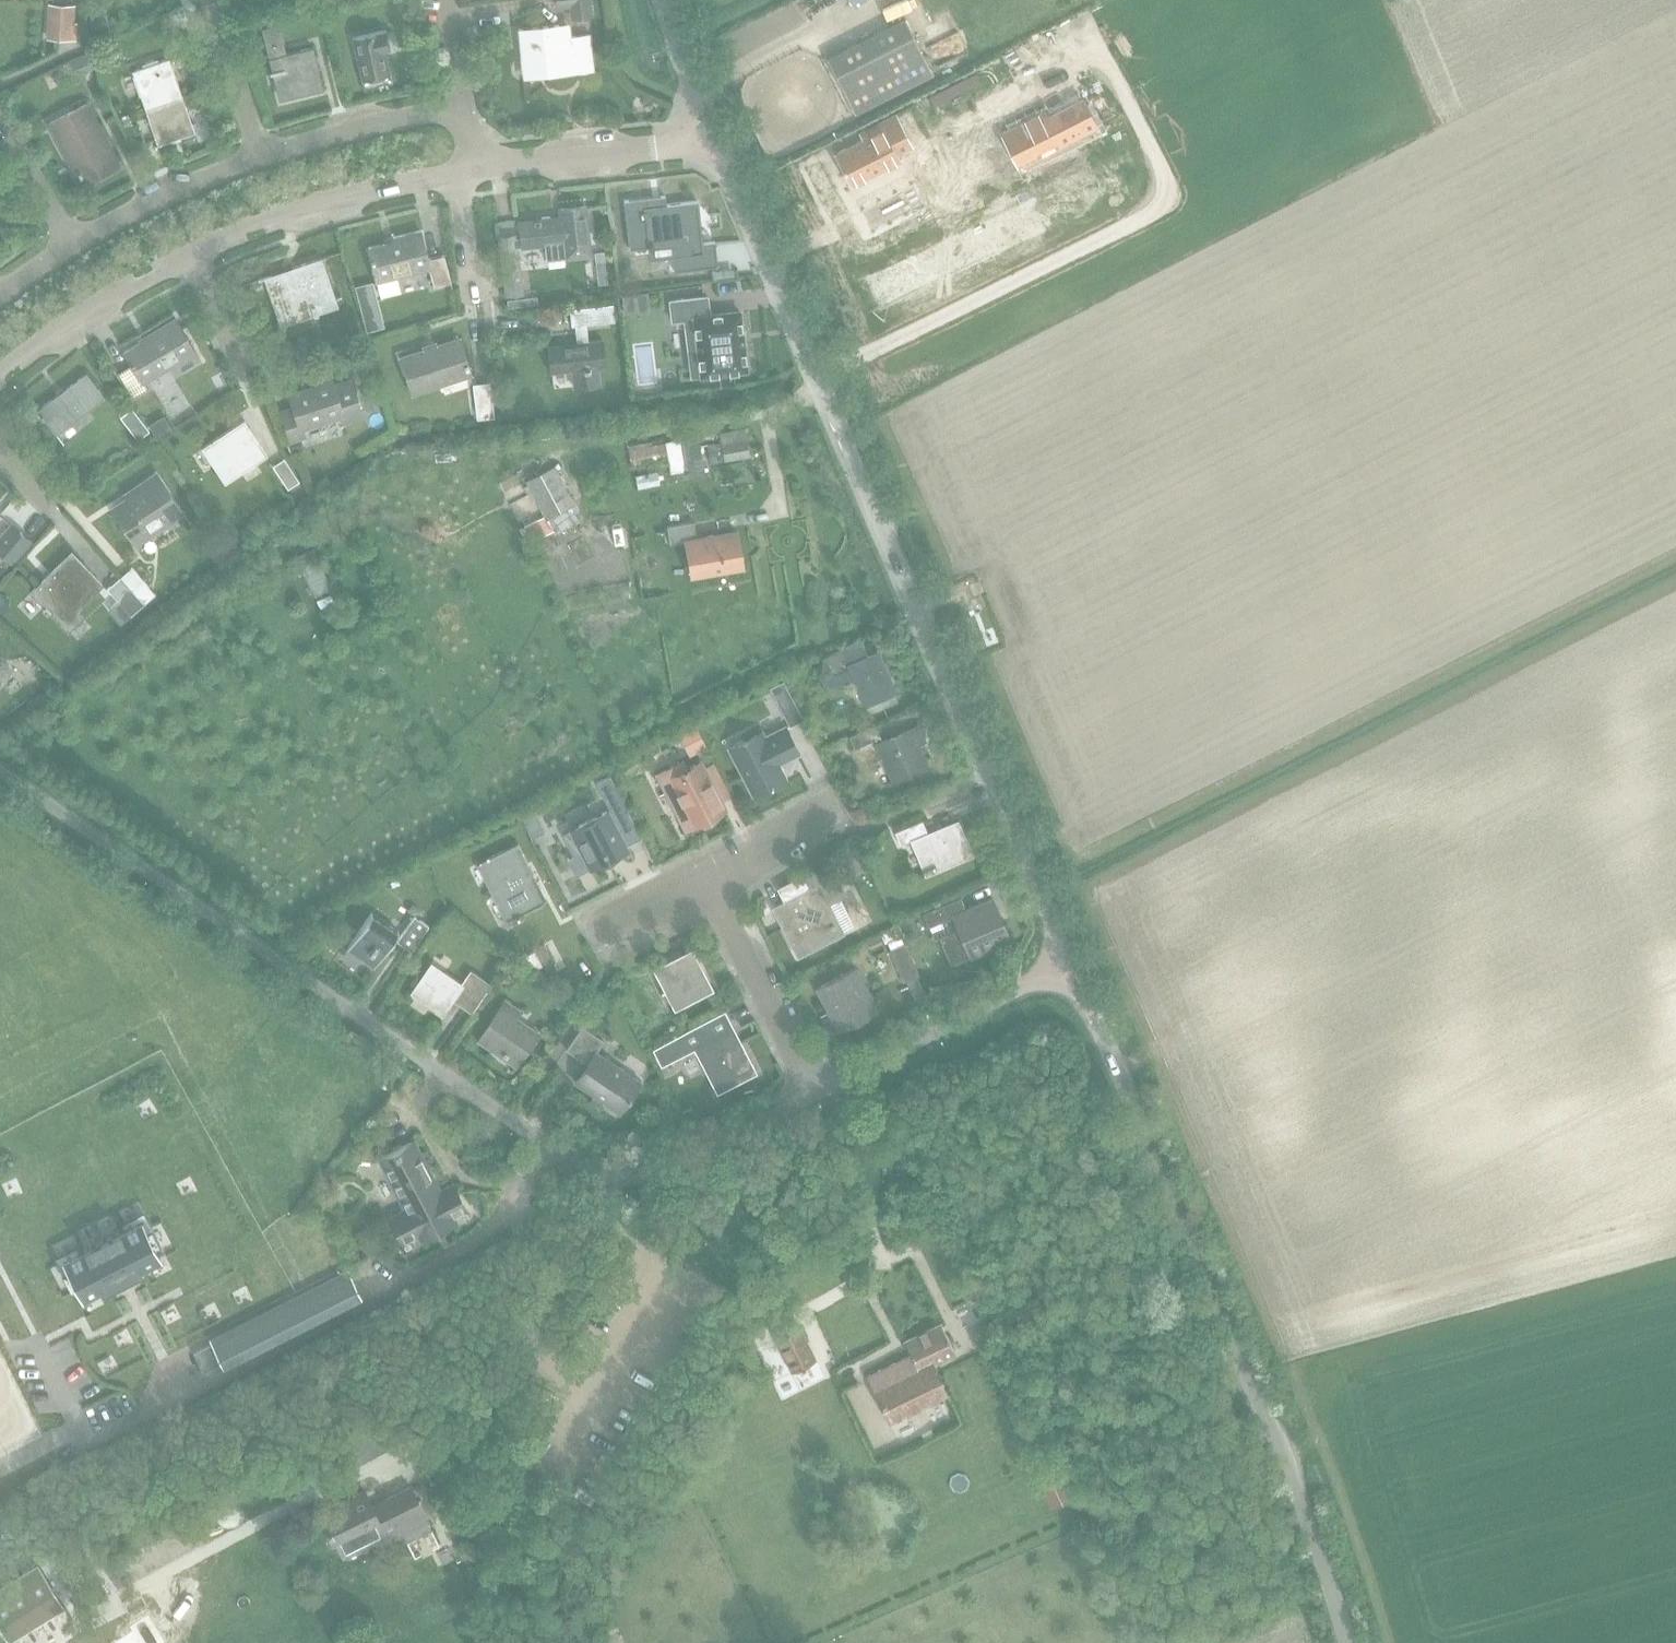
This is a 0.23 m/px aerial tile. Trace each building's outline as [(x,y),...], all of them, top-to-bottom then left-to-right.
[(592,15),(590,0),(556,0),(556,6),(569,5),(570,18),(592,15)] [(70,38),(72,3),(50,2),(48,37),(70,38)] [(826,57),(839,81),(852,108),(930,69),(904,17),(826,57)] [(301,92),(323,87),(312,44),(286,50),(278,21),(260,26),(270,69),(268,70),(269,73),(275,71),(280,90),(300,86),(301,92)] [(546,73),(593,68),(589,33),(560,37),(559,23),(518,27),(522,67),(545,64),(546,73)] [(384,47),(390,45),(385,28),(351,36),(362,79),(390,72),(384,47)] [(96,68),(107,63),(99,46),(88,51),(96,68)] [(145,106),(182,92),(169,56),(132,69),(145,106)] [(182,92),(145,106),(158,143),(195,130),(182,92)] [(1005,129),(1022,163),(1099,124),(1086,99),(1051,117),(1047,109),(1005,129)] [(85,181),(118,164),(86,102),(49,121),(65,153),(69,151),(85,181)] [(833,152),(839,163),(849,184),(899,158),(895,151),(910,144),(895,114),(860,132),(862,138),(833,152)] [(663,195),(625,200),(630,246),(649,244),(649,242),(688,237),(692,266),(716,264),(714,241),(701,242),(699,225),(688,226),(685,201),(664,204),(663,195)] [(515,234),(499,236),(505,292),(521,290),(519,269),(516,245),(523,244),(523,245),(543,243),(545,258),(564,256),(589,253),(583,205),(560,208),(561,216),(519,221),(521,235),(516,236),(515,234)] [(433,285),(450,280),(443,254),(427,258),(419,228),(392,235),(393,239),(367,245),(376,281),(428,267),(433,285)] [(315,304),(335,297),(321,256),(293,265),(294,270),(266,275),(281,319),(313,308),(314,313),(318,312),(315,304)] [(728,267),(711,269),(712,277),(730,275),(728,267)] [(671,320),(684,318),(685,329),(688,329),(690,353),(698,352),(700,374),(746,369),(742,342),(740,342),(738,330),(741,330),(739,310),(709,314),(706,295),(669,299),(671,320)] [(570,324),(614,319),(612,302),(568,307),(570,324)] [(170,362),(176,372),(187,365),(190,369),(203,361),(175,316),(146,333),(122,347),(128,358),(114,366),(134,400),(161,384),(154,373),(170,362)] [(414,391),(470,372),(458,335),(435,343),(434,340),(423,343),(424,346),(401,354),(414,391)] [(597,364),(604,364),(601,338),(547,344),(550,371),(571,368),(573,385),(599,382),(597,364)] [(55,432),(104,395),(86,370),(37,408),(55,432)] [(343,419),(362,413),(352,379),(334,384),(332,379),(324,381),(323,378),(311,382),(312,385),(290,392),(294,405),(281,409),(290,438),(305,433),(302,424),(341,412),(343,419)] [(477,417),(493,415),(489,380),(473,382),(477,417)] [(225,479),(266,452),(244,419),(203,445),(225,479)] [(711,460),(751,452),(746,425),(719,430),(721,440),(708,442),(711,460)] [(687,476),(705,473),(698,434),(665,440),(670,466),(685,464),(687,476)] [(632,464),(659,460),(656,442),(629,447),(632,464)] [(287,486),(298,479),(283,457),(273,463),(287,486)] [(574,502),(554,464),(525,479),(546,517),(574,502)] [(166,522),(182,511),(156,472),(140,483),(142,487),(113,507),(134,537),(163,518),(166,522)] [(696,537),(693,520),(666,525),(669,542),(685,540),(691,574),(742,565),(735,530),(696,537)] [(31,539),(10,521),(0,533),(0,550),(12,560),(31,539)] [(291,558),(313,598),(330,587),(309,548),(291,558)] [(73,609),(101,582),(71,550),(30,590),(44,604),(42,606),(46,610),(48,608),(58,620),(57,621),(59,622),(63,619),(64,620),(74,611),(73,609)] [(132,564),(120,574),(144,601),(155,592),(132,564)] [(144,601),(120,574),(107,585),(130,613),(144,601)] [(831,670),(839,667),(849,662),(867,704),(898,691),(879,647),(864,654),(857,638),(823,655),(831,670)] [(11,667),(0,659),(0,684),(11,667)] [(789,724),(803,718),(783,679),(769,686),(789,724)] [(855,746),(879,735),(874,723),(849,734),(855,746)] [(785,776),(777,761),(776,759),(783,755),(785,757),(798,751),(785,725),(764,736),(761,730),(729,746),(753,792),(785,776)] [(914,742),(924,738),(918,725),(876,742),(884,760),(889,758),(896,775),(923,764),(914,742)] [(711,783),(721,778),(714,763),(703,769),(699,761),(685,768),(681,760),(657,773),(666,788),(673,784),(687,811),(679,815),(685,827),(711,814),(707,806),(719,800),(711,783)] [(609,774),(596,781),(609,808),(612,812),(625,805),(609,774)] [(609,808),(562,832),(573,855),(582,850),(590,866),(626,848),(624,844),(641,836),(625,805),(612,812),(609,808)] [(533,811),(522,817),(531,836),(543,830),(533,811)] [(927,868),(971,849),(958,817),(927,830),(921,818),(894,829),(900,842),(914,836),(927,868)] [(479,860),(508,918),(543,900),(513,843),(479,860)] [(775,905),(798,950),(837,930),(822,901),(842,890),(828,862),(780,886),(787,900),(775,905)] [(950,962),(1009,936),(992,896),(965,908),(959,895),(933,906),(939,920),(952,914),(958,927),(938,935),(950,962)] [(373,965),(398,929),(370,911),(346,947),(373,965)] [(411,948),(428,923),(414,914),(397,939),(411,948)] [(869,947),(882,941),(879,934),(866,940),(869,947)] [(903,980),(919,973),(905,941),(888,948),(903,980)] [(543,942),(534,947),(548,975),(558,970),(543,942)] [(680,1004),(713,988),(698,959),(679,969),(672,956),(653,966),(665,991),(677,985),(682,995),(677,998),(680,1004)] [(470,972),(463,982),(430,959),(409,989),(443,1013),(451,1002),(470,1015),(490,987),(470,972)] [(817,985),(839,1027),(839,1028),(877,1008),(855,965),(817,985)] [(517,1060),(535,1034),(512,1018),(519,1009),(505,999),(478,1038),(492,1048),(494,1045),(517,1060)] [(732,1024),(727,1027),(719,1011),(652,1045),(661,1062),(694,1045),(717,1090),(756,1070),(732,1024)] [(620,1105),(638,1079),(595,1050),(603,1038),(581,1023),(565,1046),(587,1061),(574,1079),(604,1099),(606,1095),(620,1105)] [(760,1085),(755,1076),(732,1087),(737,1096),(760,1085)] [(418,1231),(422,1237),(454,1221),(450,1214),(465,1206),(453,1184),(438,1192),(412,1140),(380,1157),(407,1208),(390,1217),(401,1240),(418,1231)] [(82,1247),(62,1257),(68,1270),(75,1283),(82,1296),(103,1285),(104,1287),(139,1268),(139,1267),(160,1256),(153,1243),(146,1230),(140,1217),(119,1228),(118,1227),(81,1246),(82,1247)] [(212,1341),(222,1363),(359,1294),(348,1272),(212,1341)] [(930,1363),(954,1351),(939,1321),(904,1338),(911,1352),(868,1373),(889,1416),(943,1390),(930,1363)] [(815,1358),(799,1323),(773,1335),(790,1370),(815,1358)] [(378,1542),(425,1518),(408,1485),(369,1505),(362,1490),(338,1502),(340,1505),(319,1515),(334,1544),(338,1542),(341,1550),(374,1533),(378,1542)] [(14,1587),(42,1626),(60,1613),(33,1574),(14,1587)] [(42,1626),(14,1587),(0,1597),(0,1604),(24,1638),(42,1626)] [(24,1638),(0,1604),(0,1641),(1,1642),(18,1642),(24,1638)]
